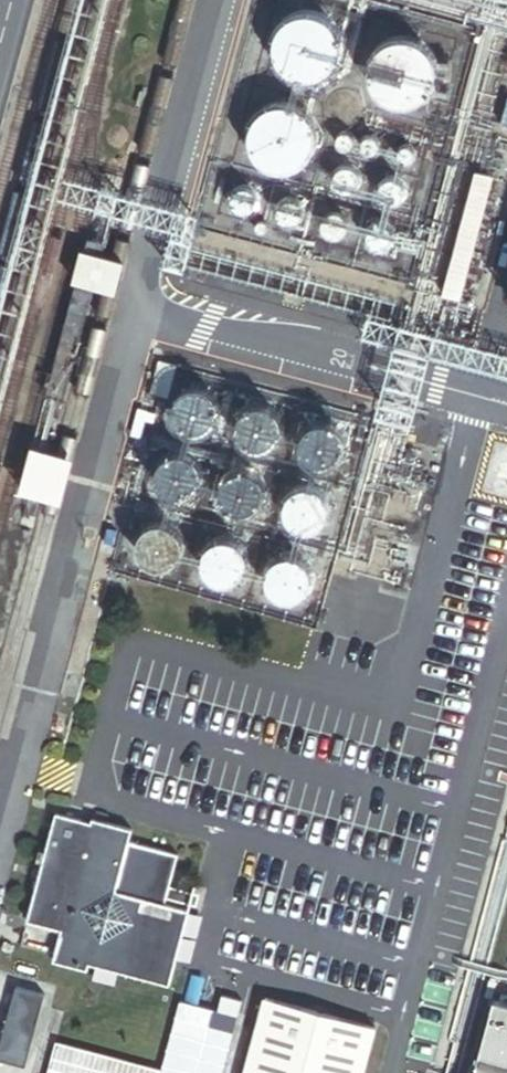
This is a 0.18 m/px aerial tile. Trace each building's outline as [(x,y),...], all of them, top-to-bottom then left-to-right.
[(339,55),(339,51),(340,47),(339,43),(339,39),(337,35),(336,32),(334,28),(331,25),(328,22),(325,20),(321,18),(317,17),(314,16),(310,15),(306,15),(302,15),(298,16),(294,18),(291,20),(287,22),(284,25),(282,28),(280,31),(278,35),(277,39),(276,43),(276,47),(276,51),(277,55),(278,59),(279,62),(282,66),(284,69),(287,72),(290,74),(294,76),(298,77),(302,78),(306,79),(309,79),(313,78),(317,77),(321,76),(325,74),(328,72),(331,69),(333,66),(335,63),(337,59),(339,55)] [(437,80),(438,76),(438,72),(438,68),(438,64),(436,60),(435,56),(432,53),(430,50),(427,47),(424,44),(420,42),(416,41),(413,40),(409,39),(404,39),(400,40),(397,41),(393,42),(389,44),(386,47),(383,50),(381,53),(378,56),(377,59),(375,63),(375,67),(374,71),(375,75),(375,79),(377,83),(378,87),(381,90),(383,93),(386,96),(389,98),(393,100),(397,102),(401,103),(405,103),(409,103),(412,103),(416,102),(420,100),(424,98),(427,96),(430,94),(432,90),(434,87),(436,83),(437,80)] [(319,146),(320,142),(320,138),(320,137),(320,134),(319,130),(318,126),(316,122),(314,118),(311,115),(308,112),(304,110),(301,108),(297,106),(293,105),(289,105),(284,105),(280,105),(276,106),(272,108),(269,110),(265,112),(262,115),(259,118),(258,120),(257,122),(255,126),(254,129),(253,134),(253,138),(253,142),(254,146),(255,150),(257,154),(259,158),(262,161),(265,164),(268,166),(272,168),(276,170),(280,171),(284,171),(288,171),(292,171),(297,170),(300,168),(304,166),(308,164),(311,161),(313,158),(316,154),(317,151),(319,146)] [(351,148),(353,146),(355,143),(355,140),(355,137),(353,135),(351,133),(348,132),(345,133),(342,134),(340,136),(339,139),(339,142),(340,145),(342,147),(345,148),(348,148),(351,148)] [(374,153),(377,152),(379,150),(380,147),(380,144),(379,141),(377,138),(374,137),(371,136),(368,137),(366,139),(364,142),(363,145),(364,148),(366,151),(368,152),(371,153),(374,153)] [(416,157),(417,154),(416,150),(414,148),(412,146),(408,146),(405,146),(403,148),(401,150),(400,153),(400,156),(401,159),(404,161),(407,163),(410,163),(413,162),(415,159),(416,157)] [(360,186),(361,183),(361,180),(360,177),(359,174),(357,172),(355,170),(352,169),(349,168),(346,169),(343,170),(341,172),(339,174),(338,177),(337,180),(337,183),(338,186),(340,188),(342,190),(345,192),(347,193),(350,193),(353,192),(356,190),(358,188),(360,186)] [(477,171),(444,296),(462,300),(494,175),(477,171)] [(404,198),(406,194),(406,190),(404,186),(402,183),(398,181),(394,181),(390,182),(386,185),(384,188),(383,192),(384,196),(386,200),(390,203),(394,204),(398,203),(402,201),(404,198)] [(254,206),(256,203),(256,198),(254,195),(251,192),(247,190),(243,189),(239,191),(236,193),(234,197),(233,201),(234,205),(236,208),(240,211),(244,212),(248,212),(251,210),(254,206)] [(301,221),(303,217),(303,213),(301,209),(298,206),(295,204),(290,204),(286,205),(283,207),(281,211),(280,215),(281,219),(283,223),(286,225),(290,226),(294,226),(298,224),(301,221)] [(344,232),(346,229),(346,224),(345,220),(342,217),(339,215),(334,215),(330,216),(327,218),(325,222),(324,226),(324,230),(326,233),(330,236),(334,237),(338,237),(341,235),(344,232)] [(268,230),(269,227),(267,224),(264,223),(261,223),(259,226),(259,229),(262,231),(265,232),(268,230)] [(391,245),(393,241),(393,237),(391,233),(389,230),(385,228),(381,228),(377,229),(374,231),(371,235),(370,239),(371,243),(373,246),(376,249),(380,250),(385,250),(388,248),(391,245)] [(118,293),(126,261),(123,260),(84,250),(75,282),(78,283),(97,288),(114,293),(118,293)] [(67,400),(97,288),(78,283),(48,395),(54,397),(59,398),(67,400)] [(171,398),(178,366),(161,362),(153,392),(171,398)] [(215,423),(217,417),(218,411),(216,405),(214,400),(210,395),(206,392),(200,389),(195,389),(189,390),(183,392),(178,395),(175,400),(172,405),(171,411),(172,417),(173,422),(176,427),(181,431),(186,434),(191,435),(197,436),(203,434),(208,431),(212,427),(215,423)] [(43,459),(59,398),(54,397),(38,458),(43,459)] [(280,440),(282,434),(283,428),(281,423),(279,417),(275,412),(270,409),(265,407),(259,406),(254,407),(248,409),(243,413),(240,417),(237,422),(236,428),(236,434),(238,439),(241,444),(245,448),(250,451),(256,453),(262,453),(268,452),(273,449),(277,444),(280,440)] [(346,454),(348,449),(348,443),(347,438),(345,432),(341,428),(336,424),(331,422),(325,422),(320,422),(314,424),(309,427),(306,432),(303,437),(302,443),(302,448),(304,455),(307,459),(311,463),(316,466),(322,468),(328,468),(334,466),(339,463),(343,460),(346,454)] [(200,486),(201,481),(202,474),(201,469),(198,464),(194,459),(189,456),(184,454),(178,453),(173,454),(167,455),(162,459),(159,464),(156,469),(155,475),(155,480),(157,486),(160,491),(164,495),(169,498),(175,499),(181,499),(187,498),(192,495),(196,491),(200,486)] [(40,493),(46,460),(43,459),(38,458),(33,457),(24,489),(40,493)] [(265,502),(266,497),(267,492),(266,485),(263,480),(260,476),(255,473),(249,470),(244,469),(238,470),(232,472),(228,475),(224,480),(222,486),(221,491),(221,497),(223,502),(226,507),(230,512),(235,514),(241,516),(247,516),(252,514),(258,511),(262,508),(265,502)] [(331,518),(333,512),(334,506),(332,501),(330,495),(326,491),(322,487),(316,485),(310,484),(305,485),(299,487),(294,491),(291,495),(288,500),(287,506),(288,512),(289,517),(292,523),(297,526),(302,529),(307,530),(313,531),(319,529),(324,526),(328,523),(331,518)] [(183,557),(185,551),(185,545),(184,540),(182,535),(178,530),(174,527),(168,524),(162,523),(157,525),(151,526),(146,530),(143,534),(140,539),(139,545),(139,551),(141,557),(144,562),(148,565),(153,569),(159,570),(165,570),(171,569),(176,566),(180,562),(183,557)] [(247,572),(249,567),(249,560),(248,555),(246,549),(242,545),(238,542),(232,539),(227,539),(221,539),(215,541),(210,545),(207,549),(204,554),(203,560),(204,566),(205,572),(208,576),(212,581),(217,583),(223,585),(229,585),(235,583),(240,580),(244,577),(247,572)] [(410,551),(411,547),(410,544),(406,542),(403,543),(401,547),(401,550),(404,553),(407,553),(410,551)] [(312,590),(314,584),(314,578),(313,572),(311,567),(307,562),(302,559),(297,557),(291,556),(286,557),(280,559),(275,563),(272,567),(269,572),(268,578),(268,584),(270,589),(273,594),(277,598),(282,601),(288,603),(294,603),(300,602),(305,599),(309,594),(312,590)] [(393,593),(396,585),(382,582),(380,590),(393,593)] [(93,964),(172,985),(192,911),(167,904),(180,855),(131,842),(134,829),(95,819),(94,823),(58,814),(30,922),(64,930),(56,962),(91,971),(93,964)] [(46,994),(17,986),(0,1049),(0,1058),(26,1065),(46,994)] [(162,1072),(223,1072),(242,1003),(221,997),(217,1011),(182,1001),(164,1066),(162,1072)] [(247,1072),(365,1072),(376,1031),(266,1002),(247,1072)] [(497,1002),(478,1072),(506,1072),(506,1005),(497,1002)] [(164,1066),(60,1038),(50,1072),(162,1072),(164,1066)]
